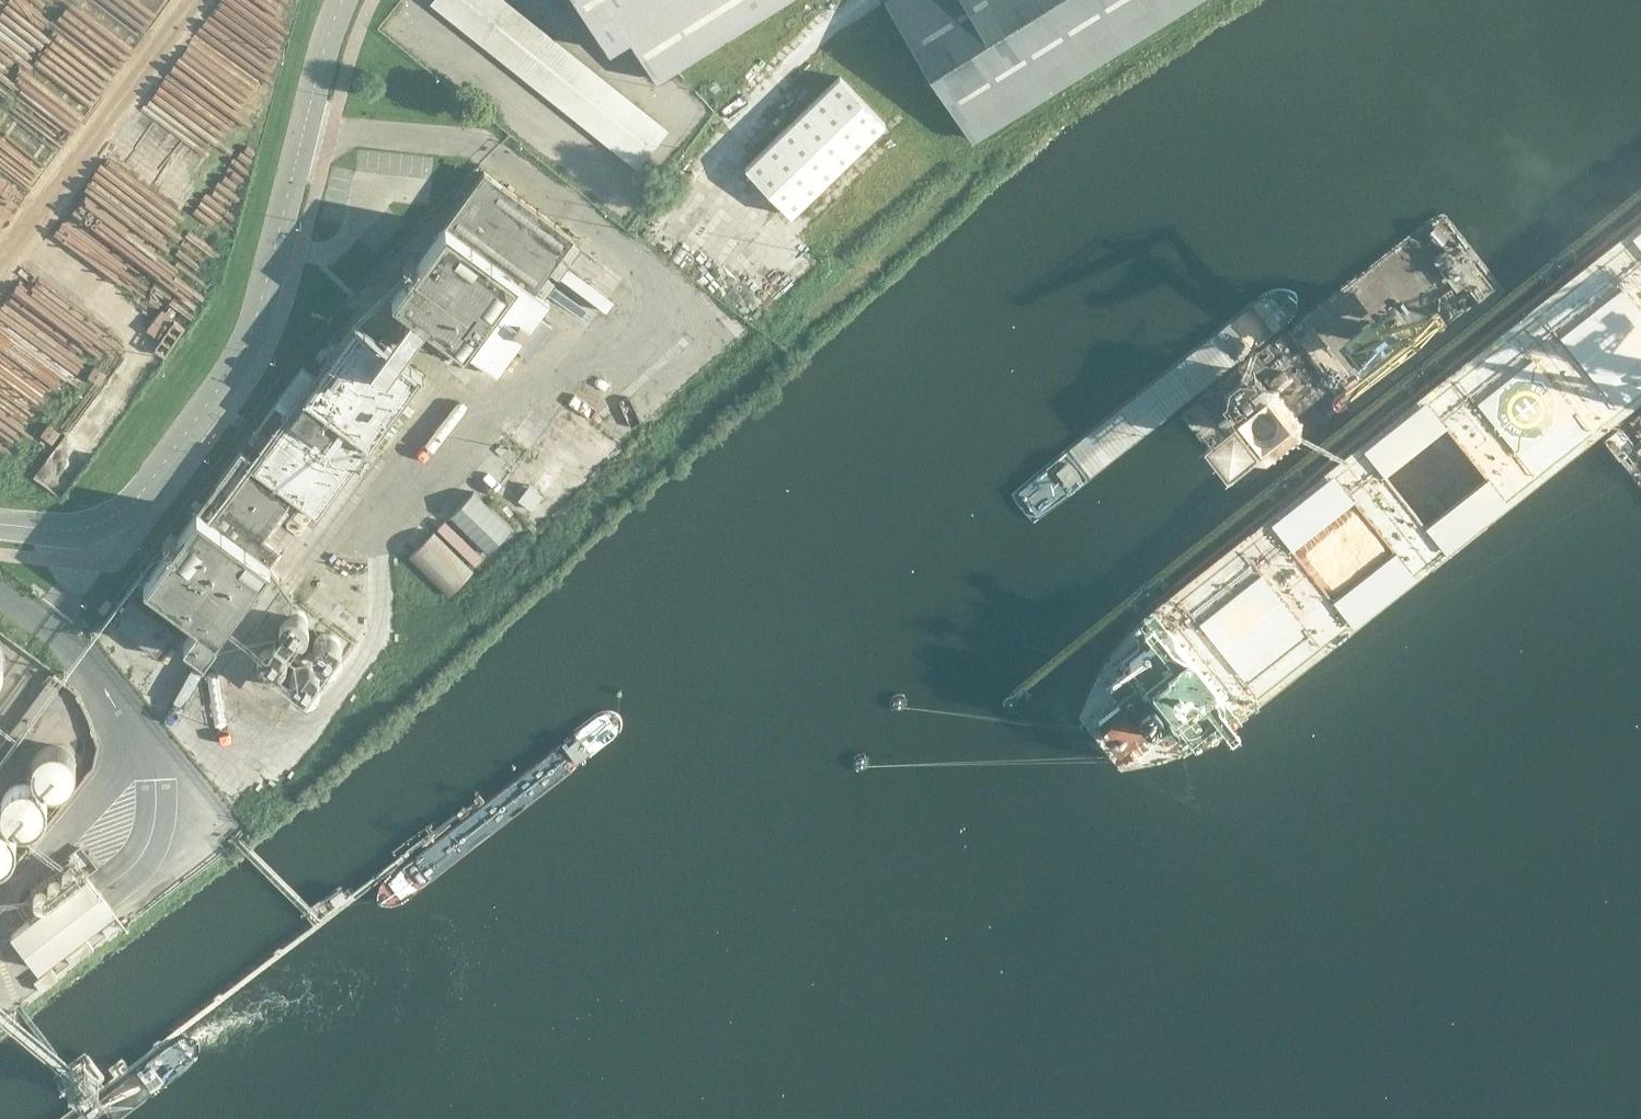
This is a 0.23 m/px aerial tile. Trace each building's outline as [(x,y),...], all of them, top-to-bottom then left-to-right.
[(506,0),(433,0),(430,3),(638,168),(669,130),(506,0)] [(610,51),(631,38),(656,79),(671,69),(676,67),(782,0),(579,0),(610,51)] [(889,1),(972,134),(1187,0),(890,0),(889,1)] [(791,215),(885,123),(840,76),(819,96),(745,167),(791,215)] [(739,137),(777,100),(754,77),(717,113),(739,137)] [(535,290),(574,237),(484,171),(392,296),(411,310),(427,322),(497,374),(551,302),(535,290)] [(443,344),(442,345),(441,347),(441,348),(441,349),(441,350),(442,352),(443,353),(444,354),(445,355),(446,356),(448,356),(449,356),(451,356),(452,355),(454,354),(455,352),(456,351),(456,350),(456,349),(456,348),(456,346),(455,345),(454,344),(453,343),(452,342),(451,342),(449,341),(448,341),(446,342),(445,342),(443,343),(443,344)] [(452,513),(491,551),(516,525),(477,488),(452,513)] [(300,534),(314,514),(302,505),(288,525),(300,534)] [(473,570),(434,531),(409,556),(449,595),(473,570)] [(113,601),(107,597),(103,602),(99,607),(105,611),(109,606),(113,601)] [(174,630),(131,598),(127,605),(117,618),(113,622),(157,654),(174,630)] [(294,608),(292,608),(289,609),(287,610),(284,612),(283,613),(282,614),(281,616),(280,618),(279,620),(279,622),(278,624),(278,626),(279,627),(279,628),(279,630),(280,632),(281,634),(283,635),(284,637),(286,638),(288,639),(290,640),(292,640),(294,641),(296,640),(298,640),(300,640),(302,639),(304,638),(305,636),(307,635),(308,633),(309,631),(310,630),(310,628),(311,625),(311,623),(311,621),(310,620),(310,618),(309,616),(308,615),(307,614),(306,612),(304,611),(302,610),(300,609),(298,608),(296,608),(294,608)] [(323,633),(320,635),(318,636),(316,638),(314,641),(314,643),(313,645),(313,648),(314,650),(314,652),(315,653),(316,655),(318,657),(320,658),(321,659),(324,660),(326,661),(328,661),(331,660),(334,659),(335,658),(337,657),(338,656),(339,654),(341,652),(341,649),(342,647),(341,645),(341,643),(340,641),(339,639),(338,638),(336,636),(335,634),(333,634),(331,633),(329,633),(327,633),(325,633),(323,633)] [(274,638),(270,638),(269,638),(267,639),(265,639),(263,640),(261,642),(260,643),(259,645),(258,647),(257,649),(256,651),(256,653),(256,655),(256,657),(257,657),(257,659),(258,661),(259,663),(260,665),(262,666),(264,668),(265,669),(269,670),(271,670),(273,670),(275,670),(277,669),(279,669),(281,668),(282,667),(284,665),(285,664),(287,662),(287,660),(288,658),(288,657),(289,655),(289,653),(288,651),(288,649),(287,647),(286,645),(285,643),(283,642),(281,640),(280,639),(278,638),(275,638),(274,638)] [(330,680),(338,670),(327,661),(319,672),(330,680)] [(300,663),(298,664),(296,665),(295,666),(294,668),(293,670),(292,670),(291,672),(291,674),(291,676),(291,677),(291,679),(291,681),(292,683),(293,684),(294,686),(296,688),(299,690),(301,690),(303,691),(304,691),(306,691),(309,690),(312,689),(314,688),(316,686),(317,685),(318,684),(319,682),(319,680),(320,678),(320,677),(320,675),(319,673),(319,671),(318,669),(316,668),(314,665),(312,664),(310,663),(308,662),(306,662),(304,662),(302,663),(300,663)] [(76,764),(75,763),(75,762),(75,760),(74,757),(72,755),(71,753),(70,752),(67,749),(64,747),(62,746),(59,746),(57,745),(54,745),(52,745),(50,745),(47,746),(45,747),(44,747),(43,748),(41,749),(39,751),(37,753),(35,756),(34,757),(33,759),(33,762),(32,763),(32,765),(32,768),(32,770),(32,771),(33,774),(34,776),(35,778),(37,780),(38,782),(40,784),(42,785),(44,787),(48,788),(49,788),(51,789),(54,789),(56,789),(60,788),(62,787),(64,786),(67,785),(68,783),(70,781),(72,780),(74,776),(75,774),(75,772),(76,769),(76,767),(76,764)] [(10,789),(8,791),(7,793),(5,795),(4,798),(3,800),(3,802),(2,804),(2,805),(2,807),(2,810),(3,812),(4,815),(5,817),(7,820),(8,822),(10,824),(12,825),(14,827),(17,828),(19,828),(22,829),(24,829),(27,829),(29,829),(33,828),(35,827),(37,826),(39,824),(41,823),(43,820),(44,818),(46,816),(47,813),(47,811),(48,809),(48,807),(48,806),(47,803),(47,801),(47,800),(46,799),(45,796),(43,793),(42,791),(41,790),(39,789),(38,788),(35,786),(32,785),(29,784),(25,784),(21,784),(17,785),(16,785),(14,787),(11,789),(10,789)] [(17,840),(17,837),(16,836),(15,834),(14,832),(12,829),(9,826),(6,824),(3,823),(1,822),(0,822),(0,866),(1,866),(3,865),(7,863),(10,861),(11,859),(13,858),(15,854),(16,852),(17,850),(17,848),(18,845),(18,843),(17,841),(17,840)] [(78,874),(78,872),(77,871),(76,869),(75,869),(74,868),(72,868),(71,867),(69,867),(68,868),(67,868),(65,869),(64,870),(64,871),(63,873),(63,874),(63,876),(63,877),(63,878),(64,879),(65,880),(66,881),(67,882),(69,882),(70,883),(72,883),(73,882),(74,882),(76,881),(77,880),(77,879),(78,877),(78,876),(78,874)] [(38,968),(113,910),(100,893),(86,875),(11,933),(24,949),(38,968)] [(65,886),(64,884),(64,882),(63,881),(62,880),(59,878),(58,878),(56,878),(55,878),(54,879),(52,879),(51,880),(50,881),(50,883),(49,884),(49,886),(49,887),(50,889),(50,890),(51,891),(52,892),(54,893),(56,893),(57,893),(59,893),(60,893),(61,892),(63,891),(64,889),(64,888),(64,887),(65,886)] [(335,901),(345,893),(340,886),(329,894),(335,901)] [(51,897),(51,895),(50,894),(50,893),(49,892),(48,891),(47,890),(46,889),(45,889),(43,889),(42,889),(40,889),(39,890),(38,891),(37,892),(36,893),(36,894),(35,896),(35,897),(36,899),(36,900),(37,901),(38,902),(39,903),(40,904),(42,904),(44,904),(45,904),(47,903),(48,902),(49,901),(50,899),(51,898),(51,897)] [(69,956),(74,962),(95,946),(89,939),(69,956)] [(54,967),(37,980),(43,988),(60,975),(54,967)]
